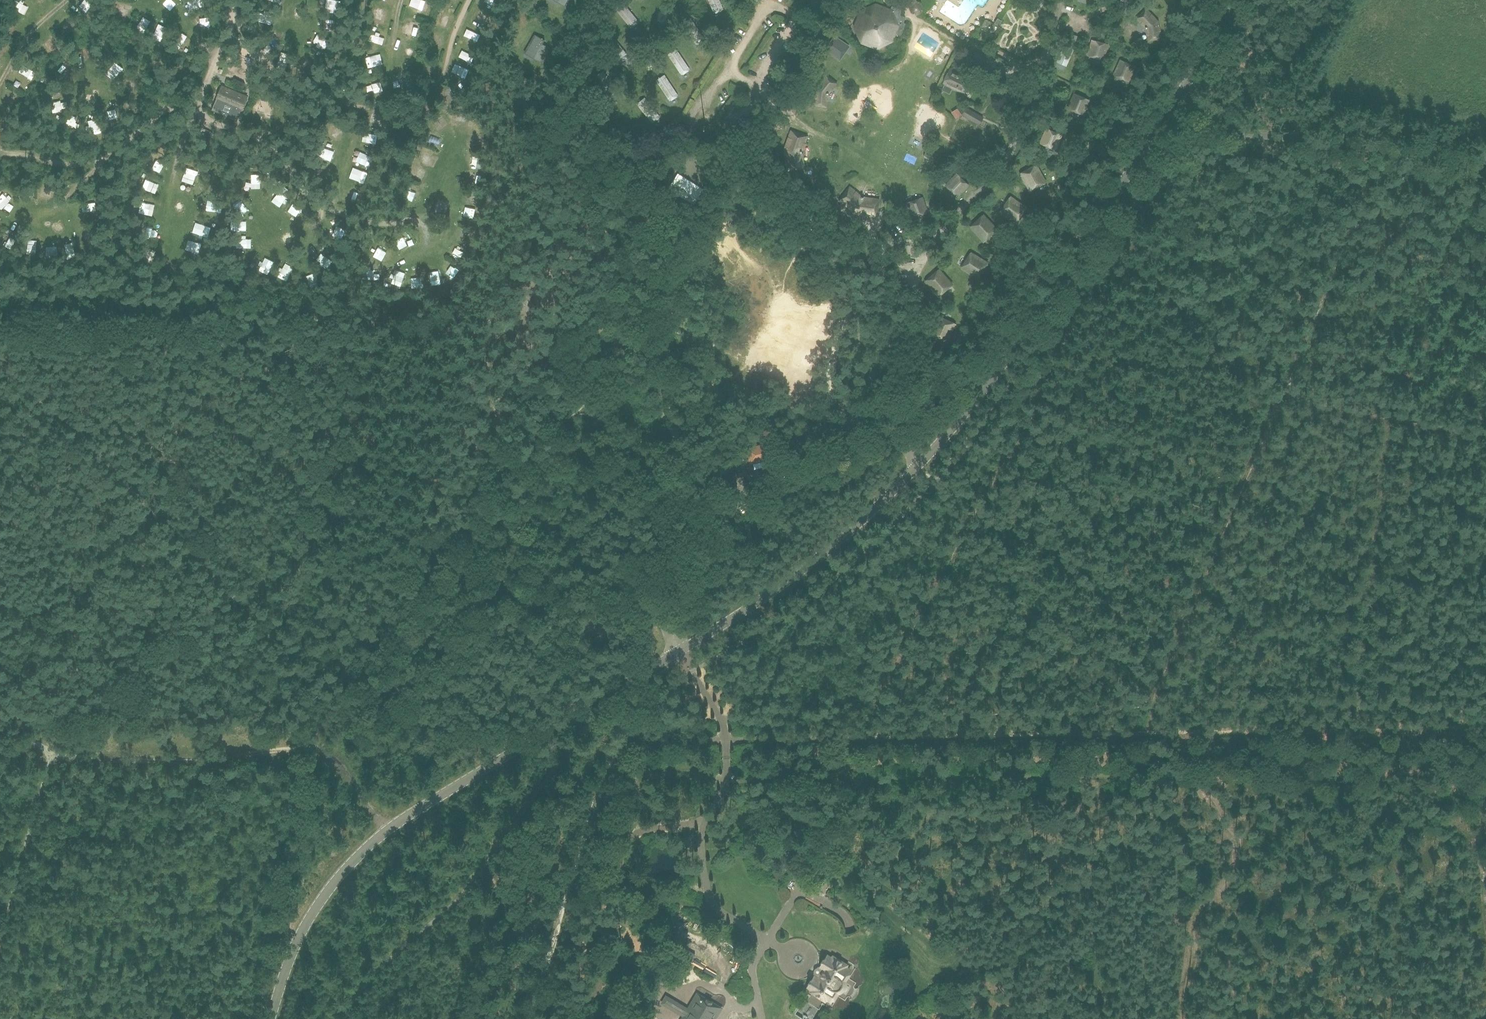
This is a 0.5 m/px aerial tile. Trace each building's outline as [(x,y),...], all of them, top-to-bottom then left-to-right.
[(396,0),(384,0),(383,7),(394,9),(396,0)] [(913,3),(912,3),(910,8),(912,13),(917,15),(922,13),(924,8),(922,3),(916,1),(916,0),(912,0),(913,3)] [(493,17),(499,8),(488,2),(483,12),(493,17)] [(623,2),(616,9),(629,26),(638,20),(623,2)] [(460,18),(463,9),(449,3),(446,12),(460,18)] [(876,3),(860,10),(853,26),(858,36),(861,43),(877,49),(894,42),(896,33),(900,35),(902,34),(906,24),(903,23),(905,19),(905,16),(903,10),(900,10),(901,9),(892,6),(890,9),(876,3)] [(412,19),(427,26),(433,13),(418,7),(412,19)] [(1157,21),(1146,9),(1137,18),(1145,27),(1146,29),(1149,41),(1161,38),(1157,21)] [(691,17),(682,23),(696,44),(705,38),(691,17)] [(986,20),(980,28),(992,36),(998,27),(986,20)] [(389,33),(391,23),(381,21),(379,31),(389,33)] [(924,33),(921,39),(939,49),(942,43),(924,33)] [(545,40),(535,35),(525,53),(540,63),(549,48),(543,44),(545,40)] [(614,37),(605,43),(620,61),(628,55),(614,37)] [(835,37),(826,50),(839,60),(849,47),(835,37)] [(1087,56),(1104,60),(1108,44),(1091,39),(1087,56)] [(1077,52),(1065,47),(1059,59),(1072,65),(1077,52)] [(677,48),(668,54),(680,72),(689,67),(677,48)] [(987,57),(975,52),(972,59),(983,64),(987,57)] [(1128,81),(1135,67),(1120,60),(1113,74),(1128,81)] [(942,84),(964,94),(972,77),(949,67),(942,84)] [(665,75),(656,81),(668,99),(677,92),(665,75)] [(816,89),(813,105),(826,107),(828,95),(828,93),(836,83),(826,75),(816,89)] [(211,109),(237,120),(248,96),(222,85),(211,109)] [(1083,116),(1090,100),(1073,93),(1067,110),(1083,116)] [(645,97),(637,104),(650,121),(659,114),(645,97)] [(966,106),(961,116),(979,125),(984,116),(966,106)] [(956,108),(950,112),(955,118),(960,114),(956,108)] [(349,130),(353,121),(339,116),(336,125),(349,130)] [(1055,150),(1062,134),(1049,128),(1042,144),(1055,150)] [(802,151),(807,136),(791,131),(784,149),(784,150),(787,171),(804,168),(801,153),(802,151)] [(346,147),(347,136),(331,135),(329,145),(346,147)] [(368,142),(365,152),(374,155),(377,144),(368,142)] [(426,153),(437,157),(441,146),(430,142),(426,153)] [(938,155),(927,149),(923,157),(935,163),(938,155)] [(198,158),(194,167),(204,172),(208,163),(198,158)] [(424,165),(430,168),(433,162),(427,159),(424,165)] [(477,172),(487,174),(489,163),(480,161),(477,172)] [(435,162),(432,169),(440,172),(442,165),(435,162)] [(373,173),(374,165),(364,163),(363,171),(373,173)] [(269,180),(268,171),(263,171),(263,164),(258,165),(259,181),(269,180)] [(1036,165),(1020,174),(1030,192),(1046,183),(1036,165)] [(163,183),(166,173),(155,170),(152,179),(163,183)] [(957,197),(969,185),(956,173),(945,184),(957,197)] [(417,177),(413,187),(427,194),(432,184),(417,177)] [(11,200),(20,190),(11,182),(2,193),(11,200)] [(281,191),(290,197),(294,190),(285,185),(281,191)] [(154,192),(148,192),(148,204),(164,205),(164,193),(162,193),(162,187),(154,186),(154,192)] [(255,206),(262,197),(249,186),(241,195),(255,206)] [(849,187),(839,201),(855,214),(876,217),(878,200),(863,197),(861,197),(849,187)] [(922,197),(906,202),(911,218),(927,213),(922,197)] [(1010,197),(1000,212),(1016,223),(1027,209),(1010,197)] [(983,215),(970,227),(983,242),(997,230),(983,215)] [(150,217),(150,227),(159,227),(159,217),(150,217)] [(413,225),(406,226),(408,235),(415,234),(413,225)] [(246,228),(246,238),(264,237),(263,227),(246,228)] [(270,259),(281,262),(285,246),(273,244),(270,259)] [(970,253),(961,268),(978,279),(987,263),(970,253)] [(938,270),(925,281),(938,297),(952,285),(938,270)] [(938,317),(930,335),(946,342),(954,324),(938,317)] [(753,447),(747,448),(750,462),(752,470),(772,466),(770,458),(769,458),(767,447),(754,450),(753,447)] [(849,964),(833,954),(832,956),(827,953),(819,966),(818,965),(813,973),(814,974),(806,987),(810,990),(809,992),(826,1002),(827,1000),(831,1003),(833,1000),(835,1001),(852,973),(850,972),(852,969),(848,966),(849,964)] [(681,1018),(717,1018),(724,1007),(696,991),(681,1018)]
